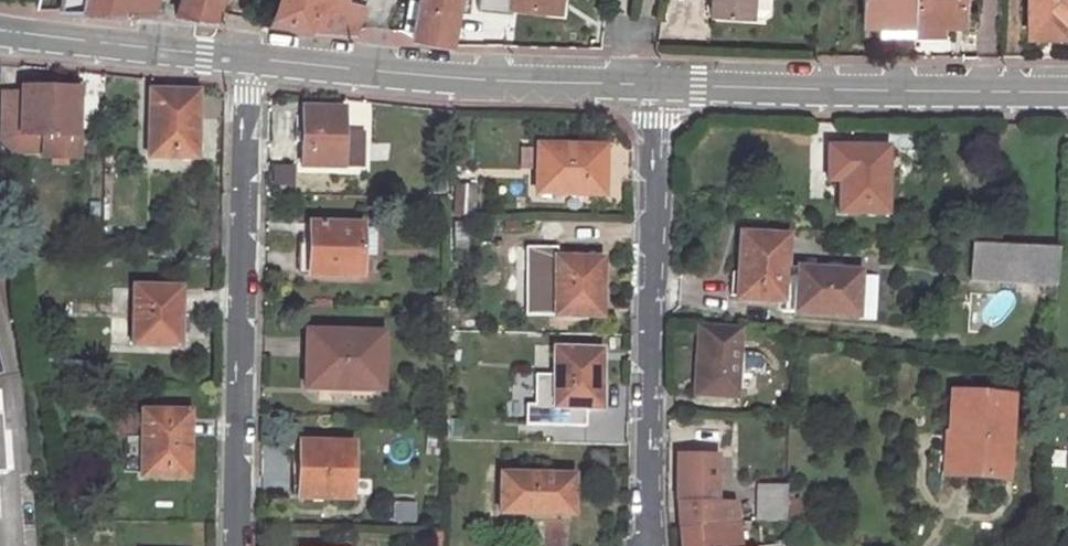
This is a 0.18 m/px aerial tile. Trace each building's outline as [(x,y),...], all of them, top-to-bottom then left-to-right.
[(82,0),(38,0),(38,3),(37,9),(80,7),(82,0)] [(176,11),(175,15),(213,19),(219,0),(180,0),(176,11)] [(272,15),(309,27),(319,0),(278,0),(272,15)] [(308,29),(352,34),(365,0),(319,0),(309,27),(308,29)] [(451,39),(458,0),(410,0),(404,26),(414,29),(413,35),(448,41),(450,40),(451,39)] [(509,12),(510,0),(496,0),(494,10),(509,12)] [(509,12),(549,16),(551,0),(510,0),(509,12)] [(560,0),(551,0),(549,16),(558,17),(560,0)] [(711,15),(750,17),(750,14),(761,15),(769,8),(769,0),(712,0),(711,15)] [(863,24),(913,23),(913,0),(863,0),(863,24)] [(913,23),(960,23),(960,4),(968,4),(968,0),(913,0),(913,23)] [(1028,23),(1067,23),(1067,0),(1028,0),(1028,23)] [(913,23),(863,24),(863,32),(913,32),(913,23)] [(960,32),(960,23),(913,23),(913,32),(960,32)] [(20,81),(19,90),(75,92),(76,83),(20,81)] [(19,90),(19,96),(19,137),(0,146),(0,148),(10,154),(42,155),(42,159),(74,160),(75,92),(19,90)] [(197,93),(149,92),(148,158),(196,158),(197,93)] [(0,96),(0,146),(19,137),(19,96),(0,96)] [(343,109),(303,108),(302,168),(342,169),(343,109)] [(604,146),(538,144),(537,192),(588,193),(588,169),(603,169),(604,146)] [(898,146),(840,145),(839,212),(898,213),(898,146)] [(588,169),(588,193),(603,193),(603,169),(588,169)] [(363,225),(310,224),(309,275),(361,276),(362,255),(376,256),(377,234),(372,228),(362,228),(363,225)] [(1001,226),(975,224),(973,244),(1000,245),(1001,226)] [(789,236),(742,233),(738,298),(784,301),(787,270),(789,236)] [(1000,245),(973,244),(971,281),(1057,287),(1059,248),(1000,245)] [(601,258),(554,256),(553,314),(601,314),(601,258)] [(862,274),(787,270),(784,301),(783,313),(860,318),(862,274)] [(181,287),(136,286),(135,343),(179,344),(181,287)] [(696,330),(691,395),(733,398),(736,334),(696,330)] [(382,334),(309,332),(307,388),(380,390),(382,334)] [(550,371),(549,346),(534,346),(535,371),(550,371)] [(601,350),(553,348),(552,405),(600,406),(601,350)] [(1013,395),(954,391),(948,472),(1007,476),(1013,395)] [(191,412),(142,411),(142,436),(124,436),(124,473),(141,474),(141,477),(190,477),(191,412)] [(354,445),(302,444),(301,495),(352,496),(354,445)] [(678,456),(678,503),(718,503),(718,457),(678,456)] [(571,472),(501,471),(499,511),(570,512),(571,472)] [(787,489),(756,487),(754,519),(786,521),(787,489)] [(718,503),(678,503),(681,526),(737,522),(734,503),(718,503)] [(683,545),(741,545),(737,522),(681,526),(683,545)]
